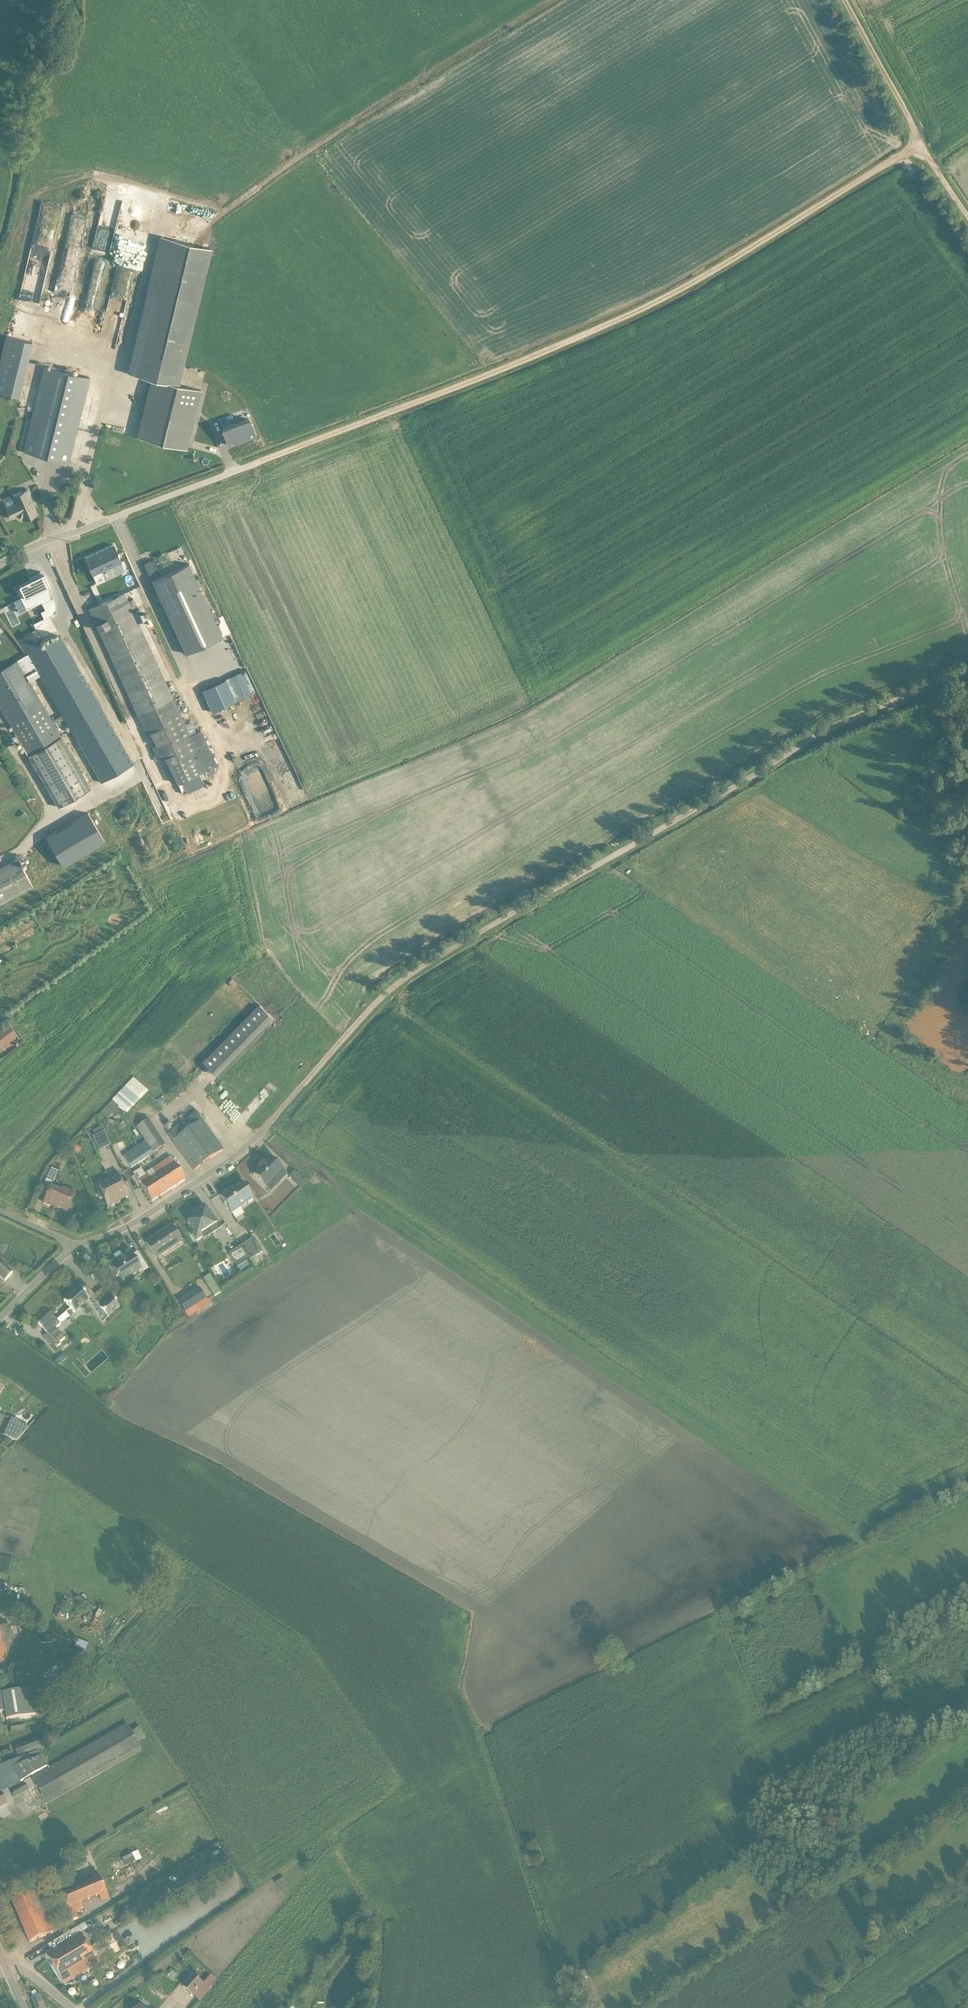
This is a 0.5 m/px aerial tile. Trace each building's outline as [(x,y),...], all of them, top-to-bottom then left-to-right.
[(57,280),(72,282),(84,217),(68,214),(57,280)] [(211,246),(160,234),(126,370),(150,376),(136,436),(186,447),(200,388),(178,382),(211,246)] [(6,334),(0,357),(0,391),(19,395),(32,341),(6,334)] [(69,461),(89,375),(43,364),(21,449),(69,461)] [(221,426),(227,443),(255,432),(248,417),(221,426)] [(23,519),(37,512),(32,501),(35,500),(29,486),(13,494),(11,491),(1,496),(10,516),(17,514),(21,515),(23,519)] [(84,556),(94,579),(99,580),(103,578),(104,573),(102,569),(121,560),(113,544),(84,556)] [(185,652),(222,636),(189,562),(152,578),(185,652)] [(31,580),(16,587),(26,607),(41,599),(42,602),(52,596),(39,570),(29,575),(31,580)] [(138,607),(129,589),(88,608),(146,732),(150,730),(156,743),(151,745),(157,758),(164,755),(176,781),(216,763),(200,729),(196,731),(191,719),(184,722),(133,610),(138,607)] [(27,653),(41,645),(31,629),(18,637),(27,653)] [(41,645),(27,653),(38,673),(62,713),(63,716),(100,780),(132,762),(60,634),(41,645)] [(27,653),(0,669),(0,705),(58,806),(90,787),(53,722),(63,716),(62,713),(51,719),(29,679),(38,673),(27,653)] [(233,698),(253,690),(244,667),(223,676),(233,698)] [(33,805),(37,802),(31,792),(27,795),(33,805)] [(157,807),(162,822),(169,820),(164,804),(157,807)] [(57,862),(99,840),(84,811),(41,834),(57,862)] [(0,866),(0,902),(33,885),(18,856),(0,866)] [(258,1003),(201,1059),(215,1074),(271,1016),(258,1003)] [(17,1032),(5,1018),(0,1023),(0,1045),(17,1032)] [(133,1081),(101,1115),(107,1121),(118,1109),(126,1117),(147,1094),(133,1081)] [(195,1113),(167,1134),(194,1172),(223,1151),(195,1113)] [(144,1143),(123,1157),(131,1169),(153,1155),(153,1154),(165,1146),(148,1120),(136,1129),(144,1143)] [(95,1137),(92,1139),(99,1152),(110,1146),(104,1132),(102,1128),(93,1133),(95,1137)] [(104,1132),(110,1146),(113,1145),(106,1131),(104,1132)] [(81,1147),(72,1145),(70,1152),(79,1154),(81,1147)] [(150,1202),(184,1180),(170,1158),(137,1180),(150,1202)] [(258,1170),(252,1177),(270,1194),(287,1176),(269,1159),(264,1165),(263,1164),(257,1169),(258,1170)] [(51,1206),(66,1212),(73,1197),(51,1188),(58,1173),(51,1170),(50,1171),(47,1169),(43,1177),(46,1178),(43,1182),(45,1183),(45,1185),(40,1195),(46,1198),(43,1205),(49,1208),(51,1206)] [(294,1172),(288,1178),(300,1189),(305,1184),(294,1172)] [(107,1209),(128,1199),(117,1176),(96,1186),(107,1209)] [(227,1191),(219,1197),(223,1203),(222,1205),(224,1208),(226,1208),(231,1215),(253,1201),(241,1184),(241,1185),(233,1190),(233,1189),(232,1190),(233,1190),(228,1193),(227,1191)] [(207,1214),(203,1207),(196,1211),(199,1215),(186,1223),(193,1234),(190,1236),(195,1244),(202,1239),(200,1236),(217,1224),(210,1213),(207,1214)] [(156,1261),(181,1244),(171,1228),(145,1245),(156,1261)] [(253,1239),(240,1247),(249,1262),(252,1267),(259,1262),(256,1257),(262,1253),(253,1239)] [(240,1247),(228,1255),(237,1269),(236,1270),(239,1275),(250,1269),(246,1263),(249,1262),(240,1247)] [(147,1270),(137,1254),(132,1257),(132,1256),(125,1260),(124,1259),(118,1263),(118,1264),(111,1269),(117,1278),(118,1277),(122,1283),(137,1273),(139,1275),(147,1270)] [(4,1283),(13,1275),(3,1265),(0,1267),(0,1279),(4,1283)] [(209,1275),(202,1280),(213,1295),(219,1291),(209,1275)] [(78,1289),(63,1302),(73,1314),(74,1313),(75,1314),(89,1302),(93,1307),(96,1305),(108,1319),(120,1309),(112,1301),(115,1298),(106,1288),(105,1289),(104,1288),(94,1296),(86,1287),(85,1288),(86,1289),(82,1293),(78,1289)] [(209,1305),(199,1289),(177,1302),(187,1319),(209,1305)] [(60,1326),(50,1314),(38,1324),(47,1335),(56,1345),(54,1346),(56,1348),(60,1346),(59,1344),(64,1340),(55,1330),(60,1326)] [(11,1420),(3,1437),(15,1442),(28,1429),(11,1420)] [(14,1668),(10,1627),(3,1628),(2,1620),(0,1621),(0,1669),(14,1668)] [(74,1648),(85,1652),(87,1645),(77,1641),(74,1648)] [(60,1659),(78,1661),(78,1652),(61,1650),(60,1659)] [(0,1694),(0,1714),(11,1712),(8,1692),(0,1694)] [(23,1725),(9,1727),(10,1735),(24,1733),(23,1725)] [(126,1725),(31,1780),(46,1807),(49,1805),(141,1752),(137,1745),(145,1740),(138,1729),(131,1733),(126,1725)] [(37,1740),(14,1749),(17,1759),(41,1750),(41,1749),(48,1747),(45,1738),(38,1741),(37,1740)] [(0,1768),(0,1792),(1,1794),(46,1768),(38,1753),(0,1768)] [(24,1785),(10,1793),(14,1800),(28,1792),(24,1785)] [(67,1863),(42,1879),(48,1890),(73,1874),(67,1863)] [(54,1899),(64,1925),(77,1920),(75,1915),(82,1912),(80,1906),(98,1900),(99,1904),(108,1901),(97,1873),(89,1876),(92,1883),(58,1896),(58,1897),(54,1899)] [(11,1902),(28,1944),(52,1934),(35,1892),(11,1902)] [(63,1986),(97,1965),(79,1935),(78,1935),(75,1931),(57,1942),(59,1947),(45,1956),(63,1986)] [(193,1977),(182,1988),(199,2002),(217,1982),(211,1977),(203,1986),(193,1977)]
